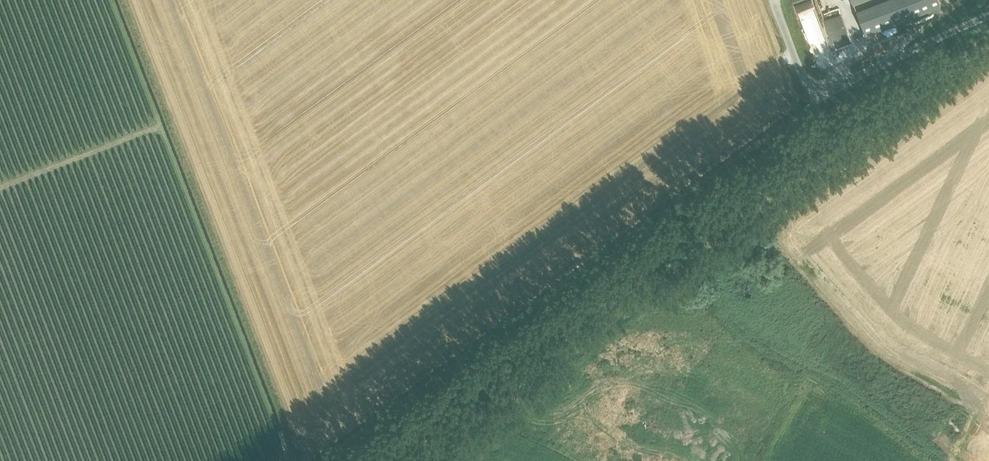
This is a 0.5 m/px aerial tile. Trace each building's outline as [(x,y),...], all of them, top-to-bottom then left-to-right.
[(797,23),(813,18),(808,0),(802,0),(792,3),(797,23)] [(837,22),(829,0),(812,0),(822,27),(837,22)] [(882,0),(868,0),(850,7),(852,12),(882,0)] [(858,15),(865,35),(941,6),(938,0),(898,0),(858,15)] [(808,45),(816,62),(827,58),(819,40),(808,45)]
